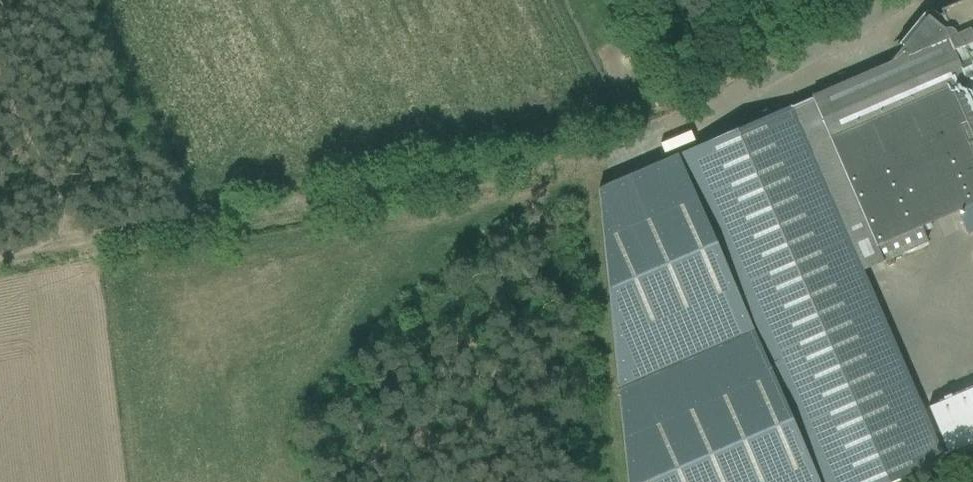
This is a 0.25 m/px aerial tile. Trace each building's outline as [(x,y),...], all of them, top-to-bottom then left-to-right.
[(790,107),(792,112),(813,102),(870,232),(847,242),(861,271),(865,269),(884,261),(886,267),(894,263),(891,257),(926,242),(920,226),(922,225),(956,211),(962,224),(972,219),(972,0),(963,0),(959,2),(940,10),(941,14),(936,16),(936,15),(936,14),(935,14),(935,13),(934,13),(934,12),(933,12),(932,11),(931,11),(930,11),(929,11),(928,11),(927,11),(926,11),(925,11),(925,12),(924,12),(923,12),(923,13),(922,13),(922,14),(897,45),(898,45),(899,44),(903,47),(907,56),(811,97),(811,98),(790,107)] [(822,481),(890,481),(943,459),(861,271),(847,242),(870,232),(813,102),(792,112),(790,107),(790,106),(680,154),(822,481)] [(676,155),(598,189),(627,481),(818,481),(676,155)] [(946,451),(972,440),(972,407),(966,391),(927,407),(946,451)]
